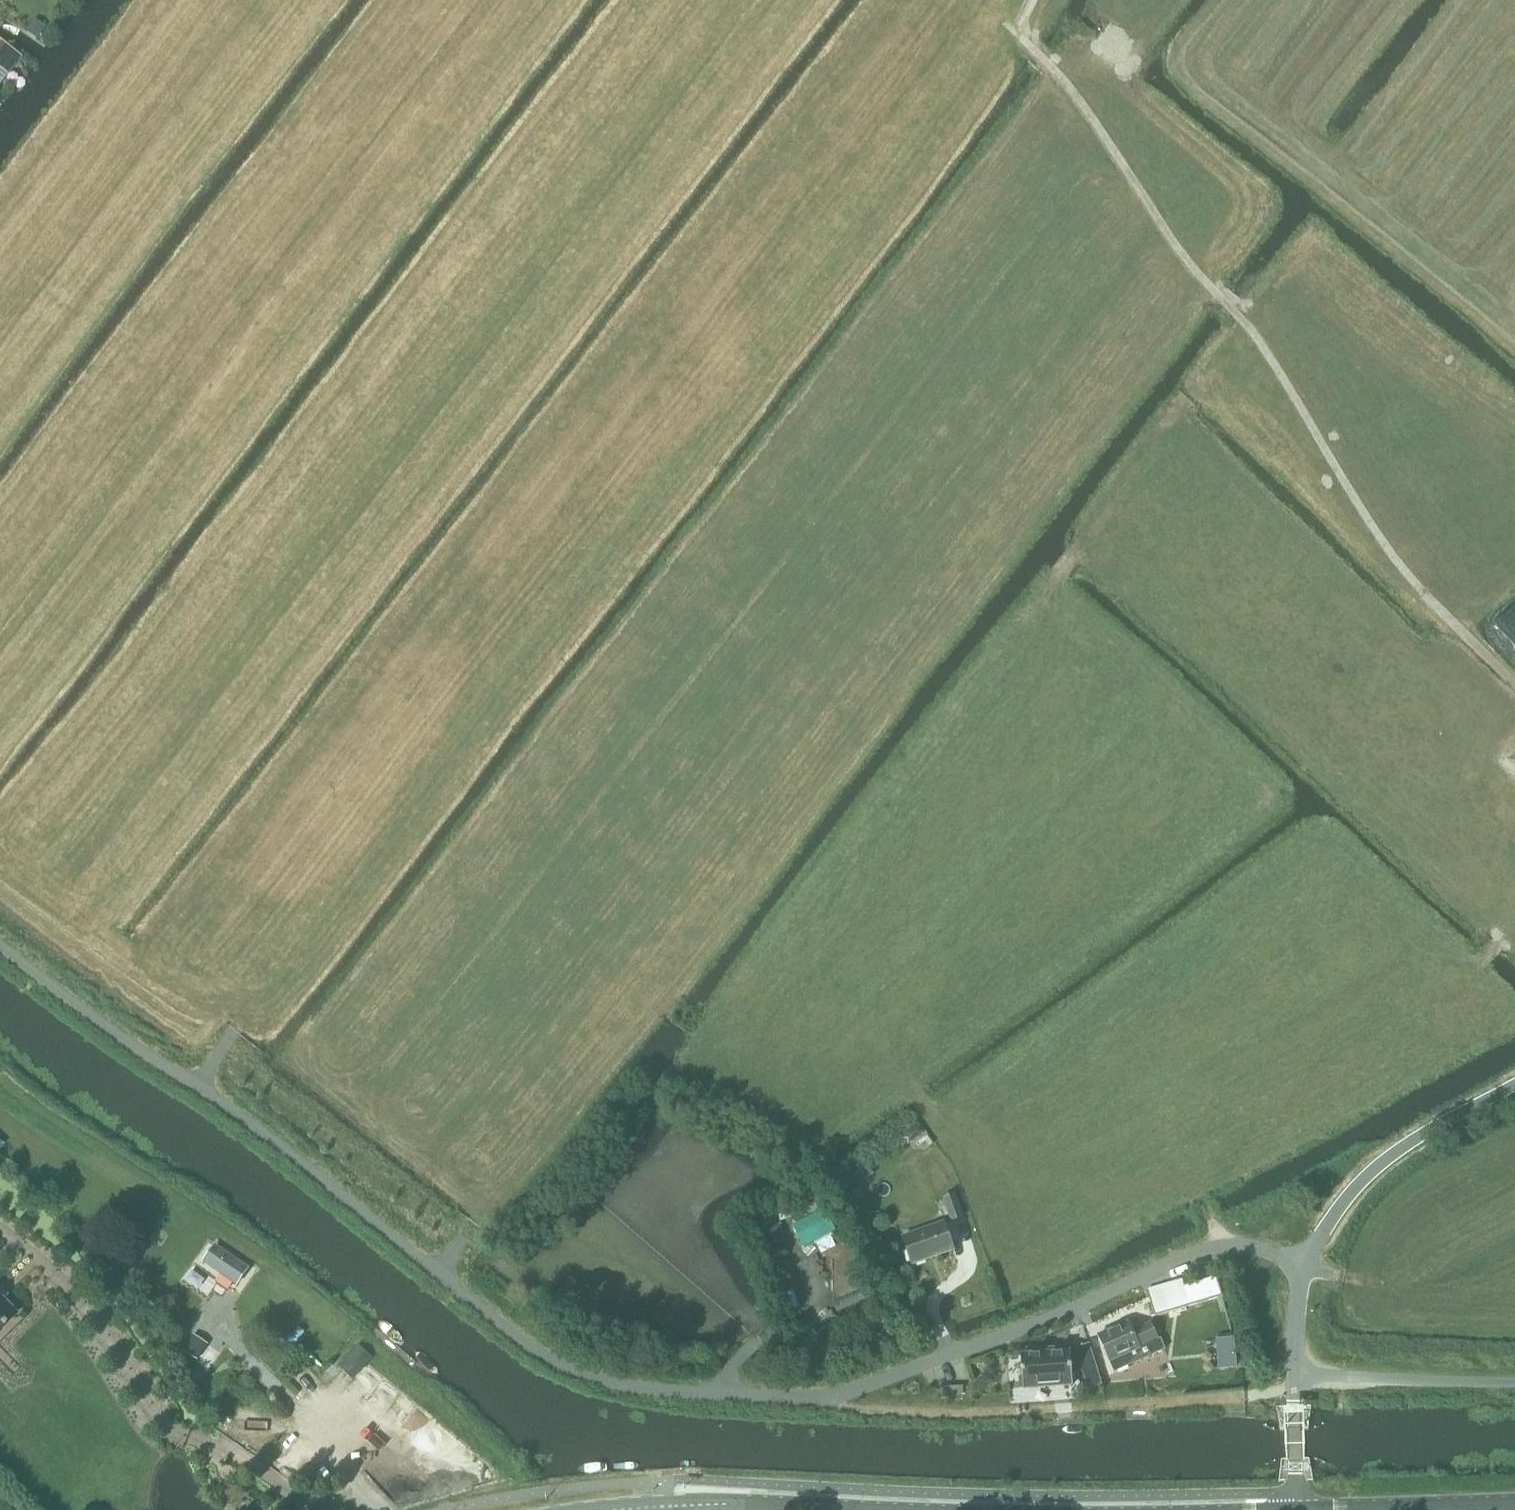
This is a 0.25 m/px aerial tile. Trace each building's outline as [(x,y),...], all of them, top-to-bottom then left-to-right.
[(0,41),(0,70),(19,83),(26,73),(33,63),(0,41)] [(867,1164),(851,1175),(858,1185),(874,1174),(867,1164)] [(953,1223),(964,1219),(955,1196),(945,1200),(953,1223)] [(912,1265),(953,1251),(944,1225),(903,1239),(912,1265)] [(237,1283),(245,1272),(248,1267),(216,1245),(205,1261),(237,1283)] [(1187,1286),(1193,1305),(1223,1297),(1217,1278),(1187,1286)] [(1187,1285),(1151,1295),(1157,1316),(1193,1305),(1187,1285)] [(16,1315),(0,1298),(0,1330),(16,1315)] [(1128,1324),(1100,1336),(1116,1373),(1145,1360),(1152,1356),(1166,1350),(1162,1340),(1160,1341),(1152,1324),(1133,1333),(1129,1323),(1128,1324)] [(207,1348),(192,1338),(184,1350),(199,1360),(207,1348)] [(1076,1350),(1087,1387),(1088,1390),(1102,1386),(1089,1345),(1076,1350)] [(353,1380),(373,1358),(359,1346),(339,1368),(353,1380)] [(1074,1386),(1072,1353),(1022,1356),(1024,1390),(1074,1386)]
